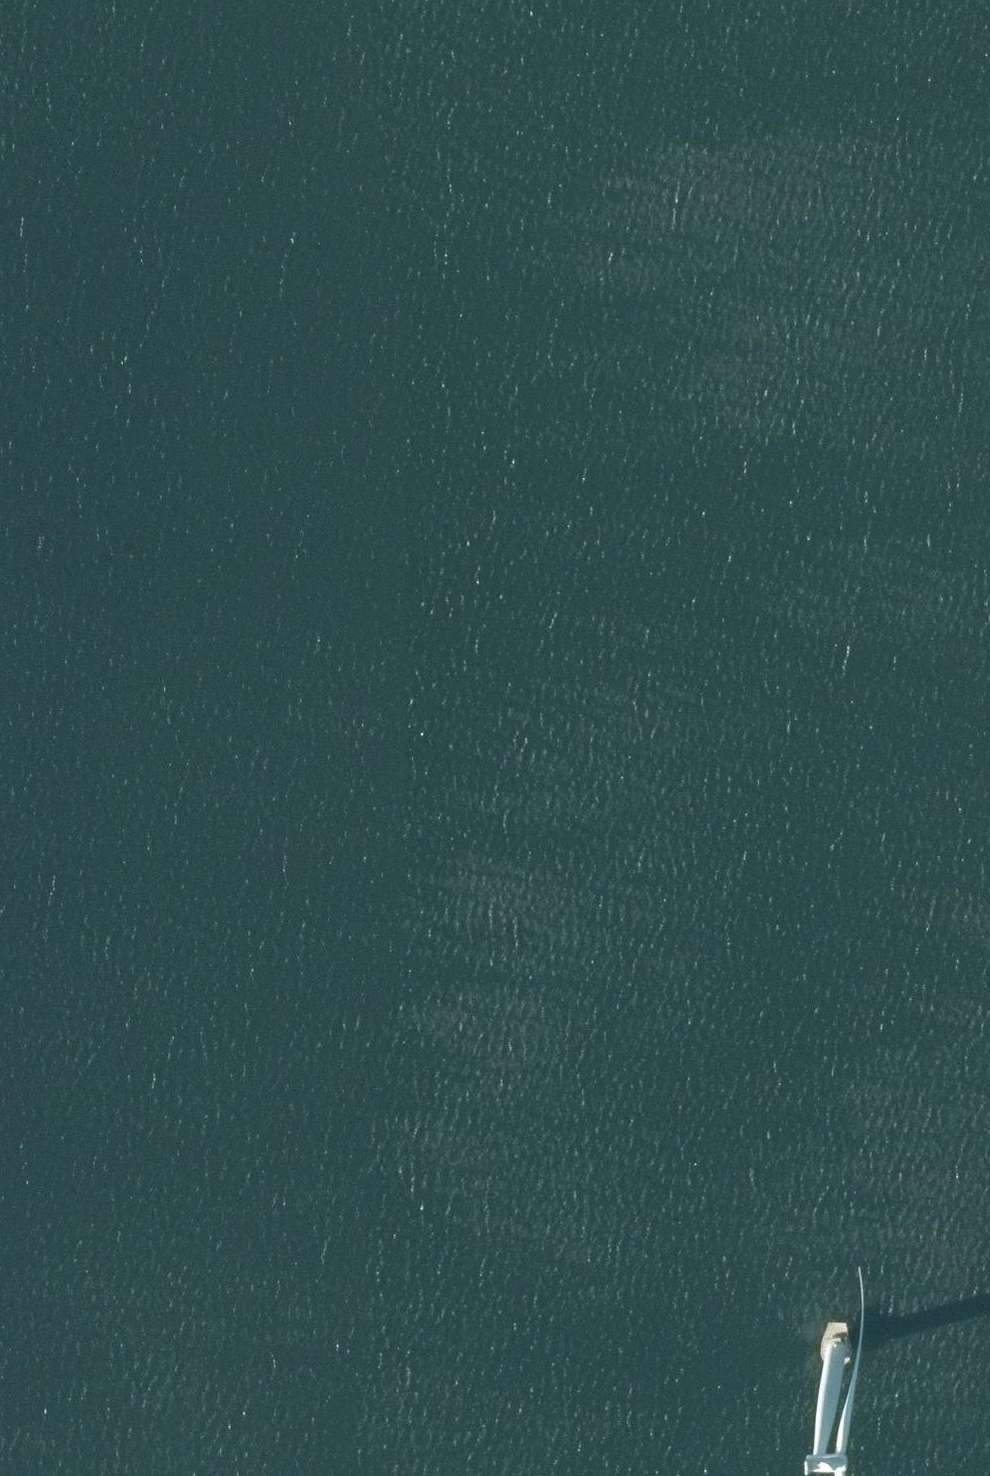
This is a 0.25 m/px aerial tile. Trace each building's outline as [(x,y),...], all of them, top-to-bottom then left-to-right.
[(825,1335),(824,1340),(825,1344),(828,1348),(832,1350),(837,1350),(841,1347),(843,1343),(844,1338),(842,1334),(838,1331),(833,1330),(829,1332),(825,1335)]
